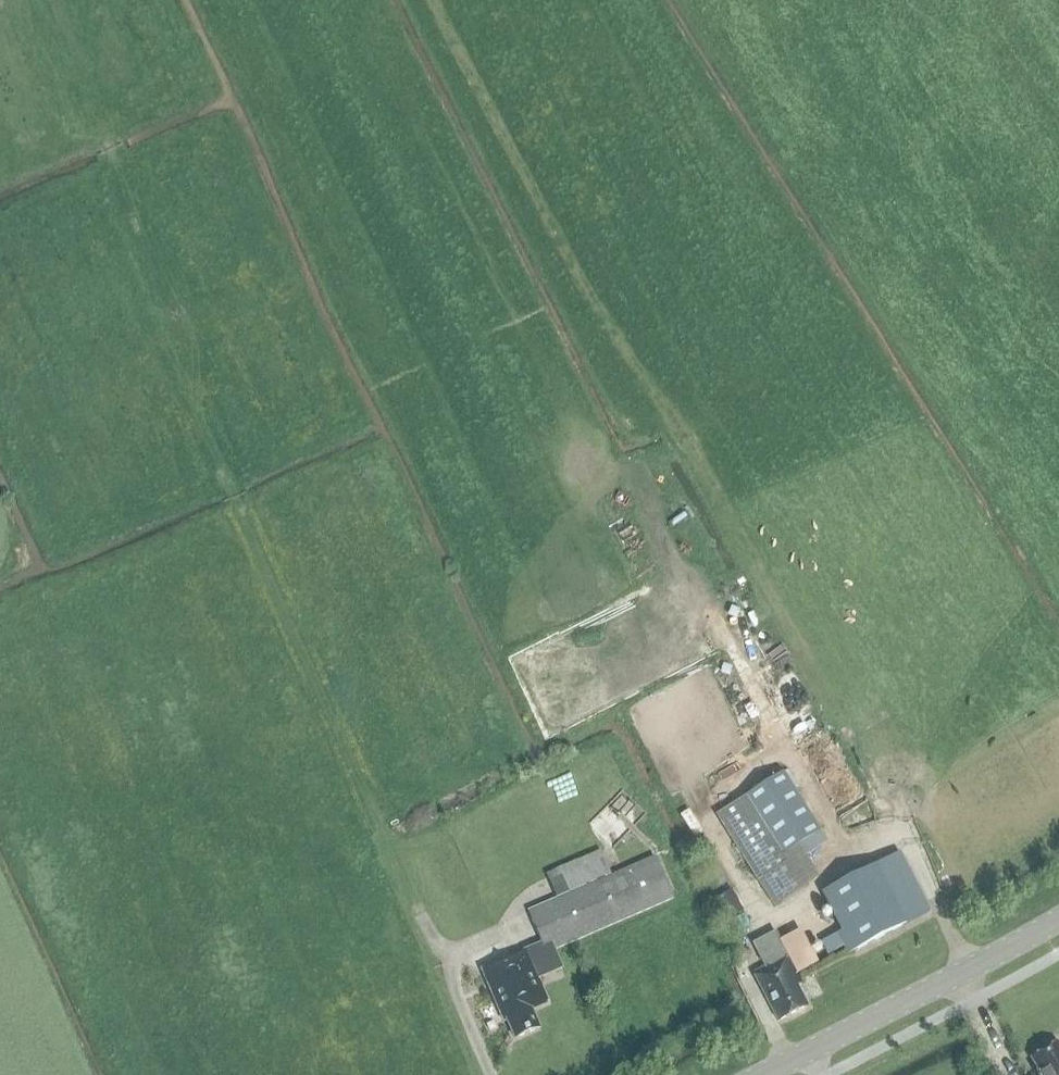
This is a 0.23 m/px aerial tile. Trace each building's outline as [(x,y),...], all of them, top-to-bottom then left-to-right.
[(792,860),(824,840),(781,773),(716,815),(774,908),(808,886),(792,860)] [(899,853),(821,893),(852,952),(929,912),(899,853)] [(654,857),(527,912),(541,944),(545,954),(554,950),(672,899),(654,857)] [(737,890),(724,896),(734,916),(747,909),(737,890)] [(753,974),(777,1021),(806,1006),(796,986),(801,983),(775,933),(752,944),(765,968),(753,974)] [(501,962),(482,970),(504,1022),(507,1020),(515,1039),(538,1029),(530,1010),(548,1003),(537,978),(561,968),(554,950),(545,954),(541,944),(524,951),(525,952),(501,962)] [(1056,1042),(1030,1059),(1040,1074),(1058,1074),(1058,1047),(1056,1042)]
